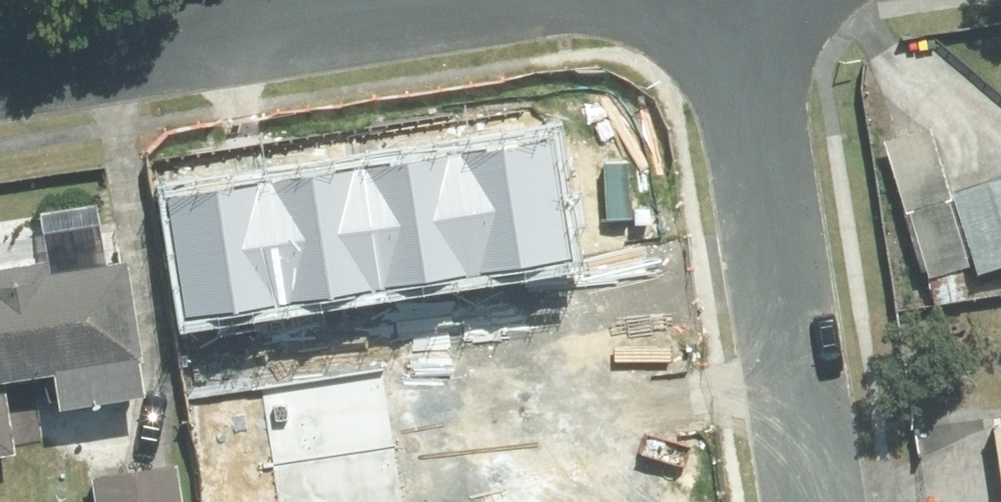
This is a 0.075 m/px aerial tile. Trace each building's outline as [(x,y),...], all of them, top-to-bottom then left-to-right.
[(957,195),(980,274),(1000,267),(1000,181),(957,195)] [(344,372),(515,347),(493,200),(424,209),(431,256),(330,272),(344,372)] [(232,324),(309,313),(293,204),(216,214),(232,324)] [(51,266),(0,274),(0,460),(18,458),(8,391),(61,383),(66,418),(150,405),(144,368),(147,368),(131,266),(53,278),(51,266)] [(937,304),(969,300),(964,266),(931,270),(937,304)] [(991,423),(1000,499),(1000,422),(991,423)] [(545,460),(341,490),(343,501),(552,501),(545,460)] [(177,465),(91,478),(95,501),(183,501),(177,465)]
